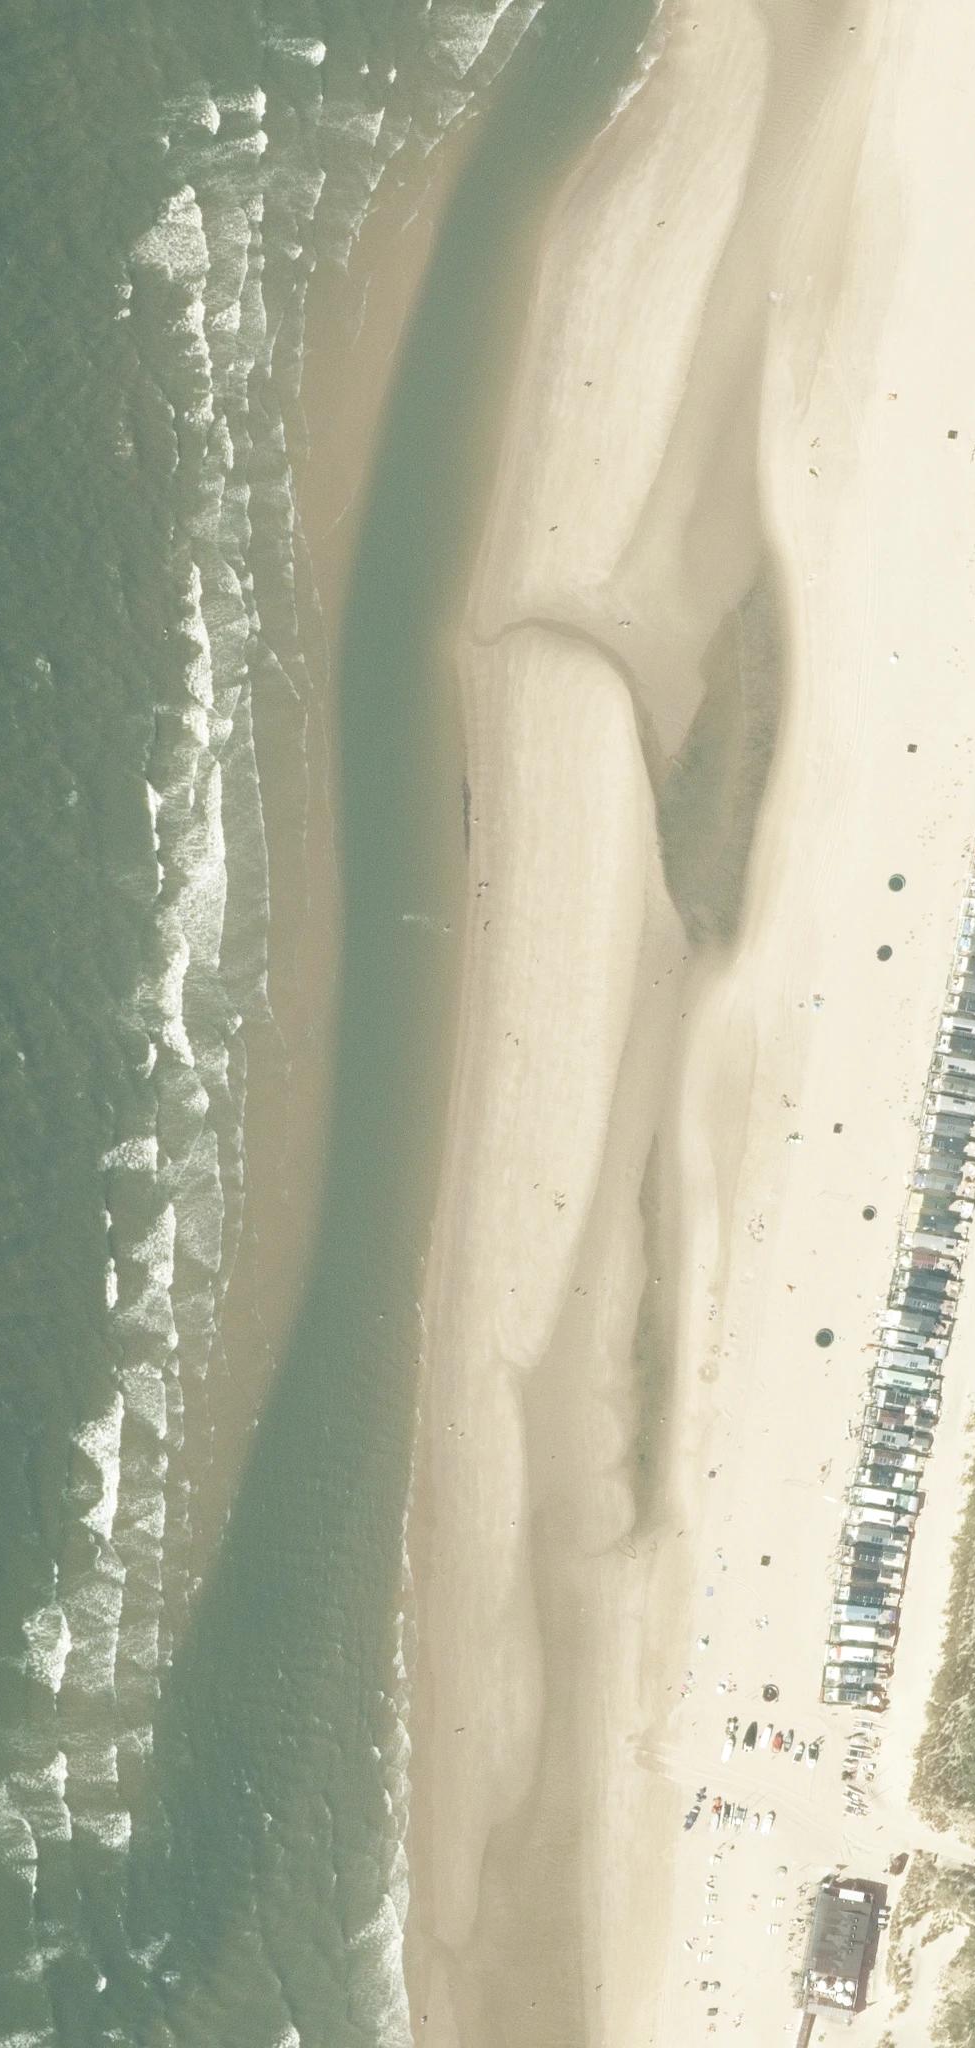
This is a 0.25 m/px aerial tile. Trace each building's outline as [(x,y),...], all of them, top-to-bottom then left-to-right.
[(825,1884),(813,1945),(862,1954),(871,1903),(862,1901),(864,1891),(825,1884)]
